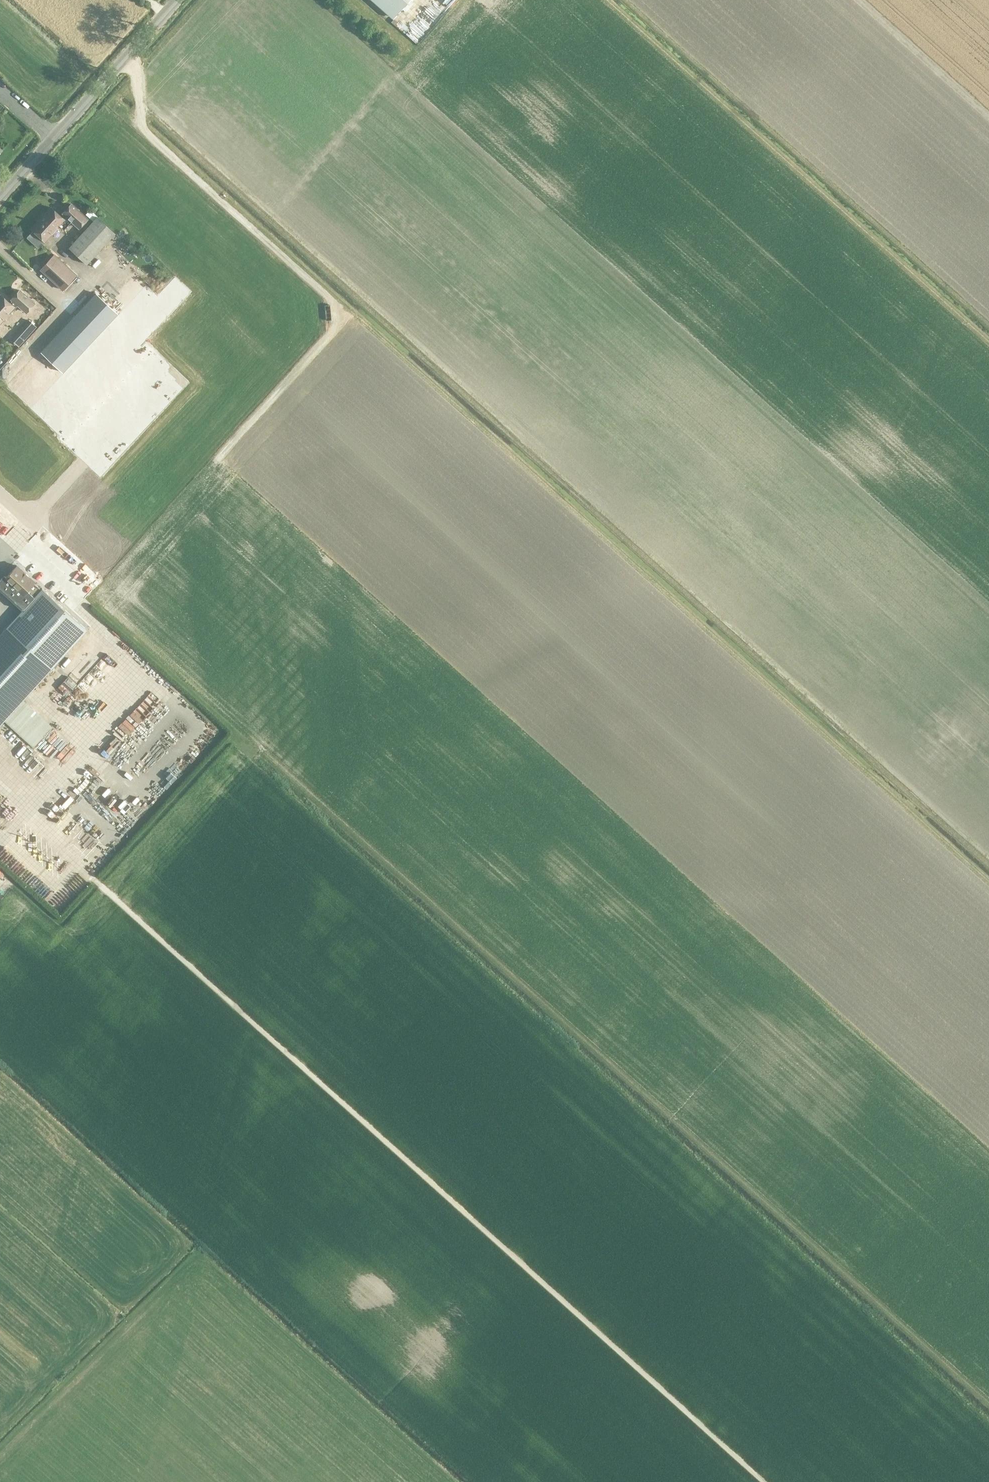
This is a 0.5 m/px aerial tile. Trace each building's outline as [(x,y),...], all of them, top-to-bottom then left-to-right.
[(394,18),(409,0),(374,0),(394,18)] [(32,229),(46,242),(60,226),(64,229),(71,221),(79,229),(88,219),(72,204),(63,213),(67,217),(65,219),(51,207),(32,229)] [(87,264),(116,233),(97,216),(69,247),(87,264)] [(54,254),(40,269),(62,289),(76,274),(54,254)] [(17,305),(26,314),(35,304),(20,290),(11,299),(13,300),(10,303),(1,295),(0,296),(0,325),(17,305)] [(63,372),(118,314),(95,293),(41,351),(63,372)] [(29,317),(10,336),(20,345),(38,325),(29,317)] [(21,598),(22,596),(29,602),(41,589),(34,582),(36,581),(17,564),(2,581),(21,598)] [(41,589),(29,602),(0,634),(0,725),(4,720),(34,747),(53,727),(23,700),(87,630),(42,588),(41,589)] [(68,694),(78,683),(69,675),(59,686),(68,694)] [(75,721),(85,706),(79,702),(69,718),(75,721)]
